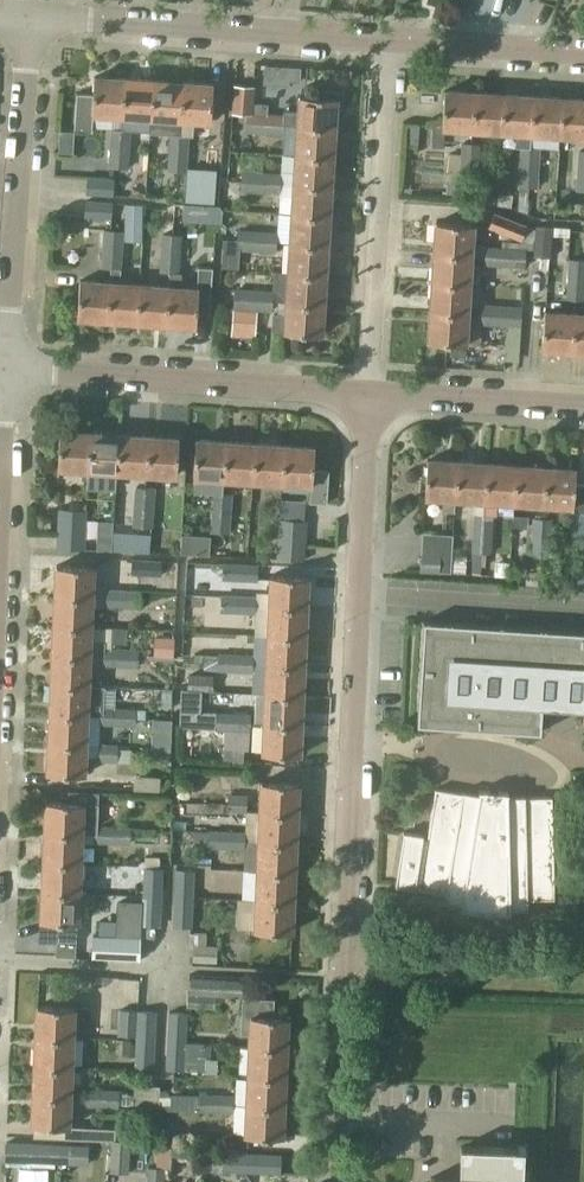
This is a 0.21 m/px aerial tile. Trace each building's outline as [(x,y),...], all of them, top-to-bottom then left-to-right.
[(286,84),(288,58),(258,56),(257,83),(286,84)] [(121,113),(124,78),(94,75),(93,93),(76,92),(74,129),(92,130),(93,111),(121,113)] [(150,116),(153,80),(124,78),(121,113),(150,116)] [(150,116),(149,130),(167,131),(179,132),(180,118),(180,117),(182,82),(153,80),(150,116)] [(180,118),(179,132),(187,132),(193,133),(194,119),(210,120),(212,85),(182,82),(180,117),(180,118)] [(233,83),(231,112),(239,112),(246,113),(265,114),(264,132),(284,133),(284,125),(284,123),(298,124),(298,126),(334,128),(334,115),(340,116),(342,93),(320,91),(319,97),(300,96),(299,110),(284,109),(283,113),(268,112),(269,102),(253,101),(254,84),(233,83)] [(471,129),(473,93),(443,91),(441,127),(471,129)] [(500,131),(502,95),(473,93),(471,129),(500,131)] [(515,146),(520,146),(530,147),(530,146),(531,133),(529,133),(532,97),(502,95),(500,131),(516,132),(515,146)] [(561,99),(532,97),(529,133),(531,133),(559,135),(561,99)] [(561,99),(559,135),(583,136),(583,101),(561,99)] [(245,131),(264,132),(265,114),(246,113),(245,131)] [(332,157),(334,128),(298,126),(296,155),(332,157)] [(129,148),(130,129),(111,128),(110,146),(129,148)] [(167,131),(166,151),(186,152),(187,132),(179,132),(167,131)] [(459,142),(458,163),(478,164),(479,143),(459,142)] [(128,167),(129,148),(110,146),(109,165),(128,167)] [(530,147),(520,146),(519,166),(539,167),(540,146),(530,146),(530,147)] [(575,169),(583,170),(583,149),(577,149),(575,169)] [(166,151),(165,171),(185,172),(186,152),(166,151)] [(296,155),(294,184),(330,187),(332,157),(296,155)] [(458,163),(457,183),(477,185),(478,164),(458,163)] [(518,186),(519,186),(529,186),(538,187),(539,167),(519,166),(518,186)] [(215,171),(186,169),(184,203),(213,206),(215,171)] [(241,190),(260,191),(261,170),(242,169),(241,190)] [(574,189),(583,190),(583,170),(575,169),(574,189)] [(279,195),(293,195),(294,184),(295,171),(280,170),(280,171),(261,170),(260,191),(279,192),(279,195)] [(86,193),(113,195),(115,177),(87,175),(86,193)] [(294,184),(292,213),(328,216),(330,187),(294,184)] [(527,212),(529,186),(519,186),(518,208),(527,212)] [(156,196),(123,195),(122,219),(155,220),(156,196)] [(86,198),(84,216),(112,218),(113,200),(86,198)] [(485,244),(485,264),(505,265),(506,246),(526,247),(528,243),(535,228),(527,224),(494,211),(488,226),(520,239),(518,242),(501,241),(500,245),(485,244)] [(292,213),(290,243),(326,245),(328,216),(292,213)] [(435,221),(433,252),(469,254),(471,224),(435,221)] [(535,224),(534,246),(535,252),(552,254),(555,228),(553,228),(553,225),(535,224)] [(222,248),(256,250),(257,229),(238,228),(237,237),(223,236),(222,248)] [(101,229),(100,248),(121,249),(122,230),(101,229)] [(277,241),(277,231),(257,229),(256,250),(276,251),(277,241)] [(161,231),(160,252),(178,253),(179,232),(161,231)] [(290,243),(288,272),(324,274),(326,245),(290,243)] [(506,246),(505,265),(525,267),(526,260),(526,247),(506,246)] [(100,248),(98,268),(120,269),(121,249),(100,248)] [(160,252),(159,273),(177,274),(178,253),(160,252)] [(467,283),(469,254),(433,252),(431,281),(467,283)] [(583,279),(583,259),(567,258),(566,279),(583,279)] [(168,286),(166,323),(195,325),(196,312),(210,313),(212,266),(198,266),(196,288),(168,286)] [(322,304),(324,274),(288,272),(286,301),(322,304)] [(108,319),(110,282),(80,279),(78,316),(108,319)] [(566,279),(565,299),(583,300),(583,297),(583,279),(566,279)] [(431,281),(429,311),(466,313),(467,283),(431,281)] [(137,321),(139,284),(110,282),(108,319),(137,321)] [(166,323),(168,286),(139,284),(137,321),(166,323)] [(230,308),(250,310),(251,289),(232,287),(230,308)] [(251,289),(250,310),(269,311),(271,290),(251,289)] [(272,312),(271,330),(320,333),(322,304),(286,301),(286,313),(272,312)] [(482,302),(480,323),(501,324),(502,303),(482,302)] [(502,303),(501,324),(521,326),(522,305),(502,303)] [(464,343),(466,313),(429,311),(427,341),(464,343)] [(571,350),(573,313),(543,311),(541,348),(571,350)] [(573,313),(571,350),(583,350),(583,313),(573,313)] [(86,469),(89,431),(59,429),(56,467),(86,469)] [(86,469),(85,487),(114,489),(116,470),(118,433),(89,431),(86,469)] [(145,472),(147,434),(118,433),(116,470),(145,472)] [(147,434),(145,472),(175,474),(177,436),(147,434)] [(195,438),(192,474),(196,475),(194,491),(210,492),(221,492),(222,477),(224,440),(195,438)] [(251,479),(254,442),(224,440),(222,477),(251,479)] [(280,481),(283,444),(254,442),(251,479),(280,481)] [(283,444),(280,481),(311,483),(310,501),(327,502),(329,469),(311,468),(313,447),(283,444)] [(456,497),(458,461),(428,459),(426,495),(456,497)] [(456,497),(485,499),(487,463),(458,461),(456,497)] [(514,501),(516,465),(487,463),(485,499),(484,513),(493,514),(496,514),(497,500),(514,501)] [(543,503),(545,467),(516,465),(514,501),(543,503)] [(543,503),(570,505),(568,536),(583,537),(583,483),(574,482),(575,469),(545,467),(543,503)] [(133,486),(132,506),(153,507),(154,488),(133,486)] [(210,492),(209,511),(229,512),(230,493),(210,492)] [(132,506),(130,525),(151,527),(153,507),(132,506)] [(71,528),(72,508),(58,507),(57,527),(71,528)] [(86,509),(72,508),(71,528),(85,528),(86,509)] [(209,511),(208,531),(228,532),(229,512),(209,511)] [(474,512),(473,532),(492,533),(493,514),(484,513),(474,512)] [(533,516),(532,535),(550,537),(552,517),(533,516)] [(292,538),(293,518),(279,517),(278,537),(292,538)] [(304,519),(293,518),(292,538),(306,539),(307,519),(304,519)] [(57,527),(56,547),(85,548),(85,528),(71,528),(57,527)] [(473,532),(471,551),(491,552),(492,533),(473,532)] [(532,535),(531,554),(549,556),(550,537),(532,535)] [(278,537),(277,557),(304,559),(306,539),(292,538),(278,537)] [(451,571),(452,555),(421,553),(420,570),(440,572),(440,571),(451,571)] [(186,572),(207,573),(208,554),(187,554),(186,572)] [(158,577),(159,560),(131,558),(130,575),(158,577)] [(578,560),(576,588),(583,589),(583,560),(578,560)] [(222,561),(221,578),(257,580),(258,563),(222,561)] [(106,597),(140,598),(141,590),(106,588),(106,591),(91,590),(92,567),(55,565),(54,595),(91,597),(91,596),(106,597)] [(268,574),(267,604),(305,606),(306,576),(268,574)] [(220,611),(238,611),(239,594),(221,593),(220,611)] [(238,611),(256,612),(257,594),(239,594),(238,611)] [(90,626),(91,597),(54,595),(53,624),(90,626)] [(140,607),(140,598),(106,597),(106,606),(140,607)] [(267,604),(266,633),(304,635),(305,606),(267,604)] [(423,620),(417,724),(540,731),(542,701),(561,702),(561,710),(576,711),(576,703),(583,703),(583,630),(423,620)] [(138,648),(105,647),(105,640),(89,639),(90,626),(53,624),(51,653),(88,655),(103,656),(138,657),(138,648)] [(302,664),(304,635),(266,633),(264,663),(302,664)] [(50,683),(87,684),(88,667),(103,668),(103,664),(137,666),(138,657),(103,656),(88,655),(51,653),(50,683)] [(216,653),(216,670),(234,671),(234,653),(216,653)] [(234,653),(234,671),(251,671),(252,653),(234,653)] [(301,694),(302,664),(264,663),(263,692),(301,694)] [(211,675),(186,674),(186,691),(210,692),(211,675)] [(49,712),(86,714),(100,714),(101,714),(101,708),(102,685),(87,684),(50,683),(49,712)] [(159,706),(171,707),(172,688),(160,688),(159,706)] [(300,723),(301,694),(263,692),(262,721),(300,723)] [(99,725),(116,726),(117,709),(101,708),(101,714),(100,714),(99,725)] [(117,709),(116,726),(134,726),(134,710),(117,709)] [(213,711),(212,730),(230,731),(231,712),(213,711)] [(85,743),(86,714),(49,712),(48,741),(85,743)] [(231,712),(230,731),(248,731),(249,712),(231,712)] [(170,750),(171,718),(151,718),(151,750),(170,750)] [(299,753),(300,723),(262,721),(261,751),(299,753)] [(218,753),(240,754),(240,740),(219,739),(218,753)] [(99,743),(85,743),(48,741),(46,771),(83,773),(84,757),(98,758),(98,760),(117,760),(118,743),(99,742),(99,743)] [(128,781),(151,782),(152,768),(128,767),(128,781)] [(258,810),(295,811),(296,781),(259,779),(258,810)] [(433,789),(426,834),(401,830),(393,884),(444,891),(442,902),(460,907),(484,912),(512,911),(511,909),(526,908),(526,900),(552,899),(549,796),(523,797),(523,796),(507,796),(506,791),(477,789),(477,794),(460,791),(460,795),(433,789)] [(45,801),(43,831),(81,832),(95,833),(96,824),(97,803),(98,791),(68,790),(67,802),(45,801)] [(244,810),(245,810),(246,795),(227,795),(226,811),(244,812),(244,810)] [(258,810),(256,839),(294,841),(295,811),(258,810)] [(113,834),(114,824),(96,824),(95,833),(95,841),(112,842),(113,834)] [(112,842),(130,842),(131,825),(114,824),(113,834),(112,842)] [(207,846),(207,848),(224,849),(226,830),(208,829),(208,831),(207,846)] [(191,845),(207,846),(208,831),(192,830),(191,845)] [(226,830),(224,849),(242,851),(243,831),(226,830)] [(80,862),(81,832),(43,831),(42,860),(80,862)] [(293,871),(294,841),(256,839),(255,869),(293,871)] [(78,891),(80,862),(42,860),(41,890),(78,891)] [(144,866),(143,880),(162,881),(163,867),(144,866)] [(194,868),(175,867),(174,896),(193,896),(194,868)] [(292,900),(293,871),(255,869),(254,899),(292,900)] [(162,895),(162,881),(143,880),(142,895),(162,895)] [(40,920),(39,939),(55,939),(75,940),(76,921),(77,921),(78,891),(41,890),(40,920)] [(160,924),(162,895),(142,895),(141,924),(160,924)] [(191,926),(193,896),(174,896),(172,925),(191,926)] [(291,931),(292,900),(254,899),(253,929),(291,931)] [(114,935),(140,936),(142,901),(116,900),(114,935)] [(91,957),(139,959),(139,958),(140,936),(114,935),(92,934),(91,956),(91,957)] [(74,956),(75,940),(55,939),(55,955),(74,956)] [(193,943),(192,965),(216,966),(217,945),(193,943)] [(242,980),(188,977),(186,1005),(208,1007),(209,996),(241,998),(242,980)] [(286,1016),(271,1016),(272,998),(242,996),(240,1033),(248,1033),(248,1045),(285,1046),(286,1016)] [(36,1005),(35,1035),(72,1036),(85,1037),(85,1025),(72,1024),(73,1006),(36,1005)] [(117,1034),(135,1035),(137,1009),(118,1008),(117,1034)] [(135,1035),(155,1036),(156,1010),(140,1009),(137,1009),(135,1035)] [(167,1041),(186,1042),(187,1011),(168,1010),(167,1041)] [(34,1065),(71,1066),(72,1036),(35,1035),(34,1065)] [(153,1068),(155,1036),(135,1035),(134,1067),(153,1068)] [(185,1069),(186,1042),(167,1041),(165,1068),(185,1069)] [(283,1076),(285,1046),(248,1045),(246,1074),(283,1076)] [(70,1095),(71,1066),(34,1065),(33,1094),(70,1095)] [(282,1105),(283,1076),(246,1074),(245,1104),(282,1105)] [(154,1100),(155,1080),(128,1079),(127,1099),(154,1100)] [(82,1088),(81,1106),(99,1107),(100,1089),(82,1088)] [(100,1089),(99,1107),(117,1107),(117,1090),(100,1089)] [(197,1093),(197,1111),(213,1111),(214,1094),(197,1093)] [(33,1094),(32,1124),(69,1126),(70,1095),(33,1094)] [(214,1094),(213,1111),(230,1112),(231,1094),(214,1094)] [(281,1135),(282,1105),(245,1104),(244,1134),(281,1135)] [(198,1150),(198,1135),(150,1136),(150,1161),(169,1160),(168,1151),(198,1150)] [(111,1138),(109,1170),(129,1172),(131,1140),(111,1138)] [(70,1143),(31,1142),(3,1140),(3,1159),(69,1162),(74,1162),(74,1153),(70,1153),(70,1143)] [(69,1162),(88,1163),(89,1144),(70,1143),(70,1153),(74,1153),(74,1162),(69,1162)] [(515,1169),(522,1170),(522,1154),(524,1154),(524,1146),(516,1146),(516,1147),(459,1145),(458,1181),(514,1181),(515,1169)] [(223,1169),(250,1171),(251,1151),(224,1150),(223,1169)] [(280,1172),(281,1153),(251,1151),(250,1171),(280,1172)] [(164,1168),(145,1166),(144,1166),(143,1181),(163,1181),(164,1168)]
